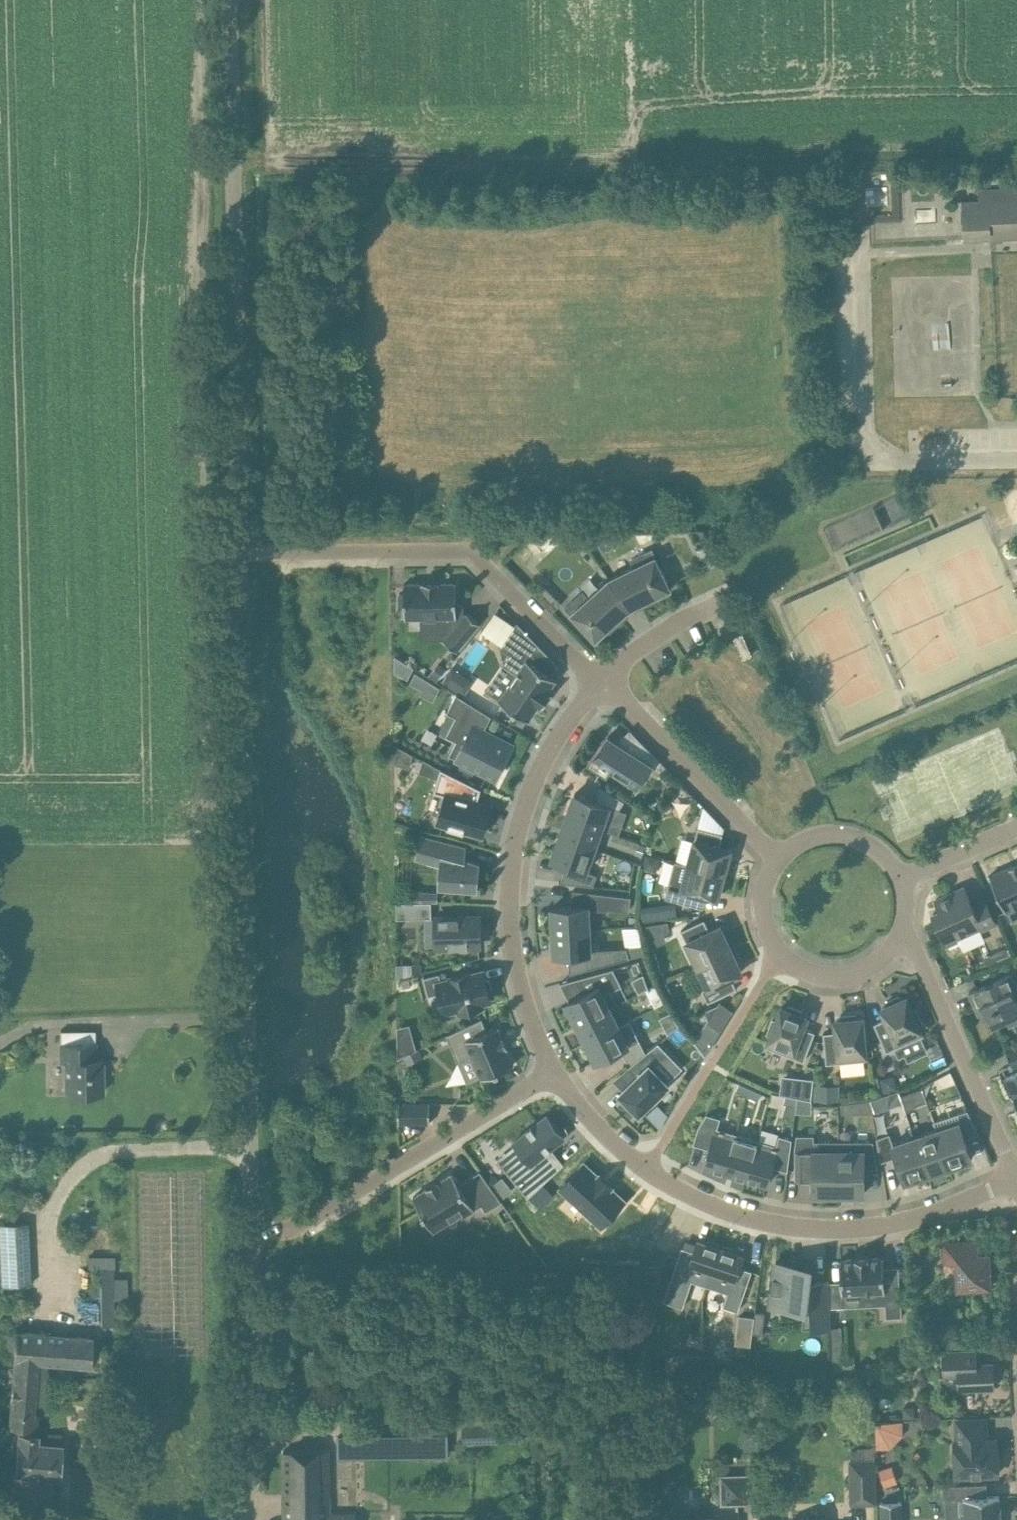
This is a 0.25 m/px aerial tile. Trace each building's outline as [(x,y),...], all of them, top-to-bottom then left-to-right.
[(862,174),(850,174),(851,185),(862,184),(862,174)] [(964,239),(1016,236),(1016,198),(962,201),(964,239)] [(610,578),(630,608),(641,602),(643,606),(658,598),(656,595),(672,587),(672,586),(671,586),(652,549),(632,558),(635,565),(610,578)] [(620,617),(630,608),(610,578),(588,597),(583,591),(567,606),(595,638),(594,638),(595,639),(608,628),(610,630),(623,619),(620,617)] [(422,616),(422,626),(447,626),(453,630),(445,640),(457,650),(480,622),(468,612),(466,614),(463,612),(463,604),(457,604),(457,582),(439,582),(439,580),(423,581),(423,582),(405,583),(405,592),(400,592),(400,607),(405,607),(405,617),(422,616)] [(500,646),(499,647),(509,654),(504,663),(503,662),(503,663),(517,673),(500,698),(499,699),(529,719),(530,718),(529,718),(540,702),(542,703),(543,704),(551,692),(550,691),(550,692),(548,691),(556,679),(557,678),(534,663),(544,649),(545,650),(518,621),(516,622),(517,623),(500,646)] [(743,632),(734,636),(744,658),(753,654),(743,632)] [(414,665),(395,653),(395,670),(408,677),(414,665)] [(439,664),(431,675),(437,680),(445,669),(439,664)] [(453,666),(443,681),(454,689),(464,674),(453,666)] [(410,682),(423,688),(420,694),(434,700),(440,687),(415,672),(410,682)] [(492,715),(457,692),(447,710),(456,715),(447,733),(458,739),(450,753),(479,768),(496,777),(511,747),(483,733),(485,730),(486,730),(487,729),(485,728),(492,715)] [(655,768),(662,761),(630,729),(617,741),(608,736),(590,764),(606,774),(609,769),(624,778),(627,772),(642,781),(652,766),(655,768)] [(424,759),(420,772),(439,777),(442,768),(424,759)] [(481,788),(442,768),(439,777),(435,791),(446,794),(438,820),(449,824),(448,828),(463,833),(465,828),(483,833),(491,805),(477,802),(481,788)] [(674,790),(681,781),(670,769),(662,781),(674,790)] [(567,816),(602,828),(606,830),(614,807),(620,809),(625,800),(601,785),(596,799),(575,792),(567,816)] [(675,792),(675,803),(691,804),(691,792),(675,792)] [(567,816),(560,835),(595,847),(602,828),(567,816)] [(720,845),(723,833),(698,827),(689,864),(724,873),(731,848),(720,845)] [(560,835),(552,858),(566,864),(560,881),(594,884),(598,875),(586,871),(595,847),(560,835)] [(440,865),(438,887),(478,890),(480,861),(466,857),(467,846),(433,837),(426,862),(440,865)] [(638,843),(636,853),(643,854),(645,845),(638,843)] [(718,898),(724,873),(689,864),(676,860),(667,893),(680,896),(679,901),(703,907),(707,895),(718,898)] [(1010,865),(1011,865),(990,875),(998,893),(1006,911),(1007,910),(1016,906),(1016,862),(1010,865)] [(934,913),(935,915),(947,944),(956,940),(955,937),(981,926),(982,928),(996,922),(986,899),(973,905),(965,886),(936,899),(941,910),(934,913)] [(438,891),(414,889),(415,901),(432,901),(438,901),(438,891)] [(572,906),(552,907),(553,931),(590,929),(589,907),(608,909),(608,907),(609,893),(574,889),(572,906)] [(432,917),(432,901),(415,901),(397,902),(397,918),(432,917)] [(676,905),(643,907),(643,917),(677,915),(676,905)] [(437,916),(438,946),(480,945),(479,915),(437,916)] [(721,925),(718,926),(710,930),(705,918),(682,929),(698,964),(732,948),(721,925)] [(668,920),(647,924),(649,935),(665,932),(667,932),(669,928),(668,920)] [(591,949),(590,929),(553,931),(555,954),(585,953),(591,952),(591,949)] [(1006,945),(995,951),(999,960),(1010,955),(1006,945)] [(591,952),(585,953),(586,969),(622,959),(630,957),(627,947),(591,949),(591,952)] [(732,976),(740,973),(742,971),(739,965),(732,948),(698,964),(708,986),(703,989),(709,1001),(737,988),(732,976)] [(422,963),(411,963),(411,975),(422,972),(422,963)] [(621,984),(613,968),(578,977),(586,991),(566,1001),(577,1024),(610,1007),(603,993),(621,984)] [(440,973),(424,977),(429,995),(440,992),(444,1011),(459,1007),(460,1011),(483,1005),(483,1001),(491,999),(489,992),(492,989),(490,979),(486,978),(484,970),(470,974),(469,972),(451,977),(452,978),(442,981),(440,973)] [(987,983),(969,992),(979,1015),(985,1012),(992,1028),(1007,1021),(1009,1025),(1016,1021),(1016,999),(1016,998),(1016,984),(1012,973),(987,983)] [(643,974),(633,978),(640,991),(646,988),(647,987),(643,974)] [(659,992),(650,997),(655,1006),(664,1001),(659,992)] [(881,1007),(882,1009),(886,1018),(875,1023),(887,1051),(924,1035),(919,1022),(922,1021),(916,1008),(913,1009),(907,996),(901,998),(900,995),(887,1001),(888,1004),(881,1007)] [(719,1005),(706,1012),(710,1020),(708,1022),(720,1029),(733,1009),(721,1001),(719,1005)] [(767,1046),(805,1060),(815,1031),(804,1027),(808,1016),(801,1013),(802,1010),(789,1005),(787,1008),(782,1006),(776,1020),(773,1019),(768,1032),(771,1034),(767,1046)] [(610,1007),(577,1024),(587,1042),(619,1025),(610,1007)] [(827,1063),(867,1059),(863,1017),(857,1017),(856,1014),(842,1015),(843,1019),(835,1019),(836,1031),(824,1032),(827,1063)] [(482,1018),(448,1034),(459,1060),(473,1054),(483,1077),(485,1076),(486,1079),(499,1073),(498,1071),(514,1064),(507,1046),(508,1046),(504,1035),(503,1036),(498,1025),(487,1030),(482,1018)] [(587,1042),(596,1061),(640,1039),(630,1020),(619,1025),(587,1042)] [(412,1051),(409,1040),(398,1044),(398,1057),(405,1054),(412,1051)] [(64,1062),(65,1092),(103,1092),(103,1059),(96,1059),(95,1043),(60,1043),(60,1062),(64,1062)] [(1006,1048),(1014,1066),(1016,1065),(1016,1043),(1006,1048)] [(412,1051),(405,1054),(409,1062),(421,1056),(418,1048),(412,1051)] [(625,1097),(622,1100),(632,1110),(635,1107),(639,1112),(668,1083),(667,1082),(671,1078),(654,1061),(658,1057),(650,1049),(630,1065),(639,1075),(621,1093),(625,1097)] [(1007,1077),(1015,1095),(1014,1096),(1016,1103),(1016,1072),(1007,1077)] [(783,1075),(781,1093),(785,1094),(796,1096),(797,1096),(811,1099),(813,1078),(783,1075)] [(740,1082),(736,1089),(748,1094),(751,1087),(740,1082)] [(839,1101),(839,1085),(813,1084),(813,1101),(839,1101)] [(751,1087),(748,1094),(758,1099),(761,1092),(751,1087)] [(911,1090),(901,1093),(906,1109),(916,1106),(915,1102),(911,1090)] [(785,1102),(783,1112),(793,1114),(796,1096),(785,1094),(783,1102),(785,1102)] [(883,1094),(871,1098),(875,1110),(887,1106),(883,1094)] [(797,1096),(795,1110),(811,1111),(812,1099),(811,1099),(797,1096)] [(853,1101),(842,1102),(843,1112),(853,1112),(853,1101)] [(399,1102),(399,1122),(431,1122),(431,1102),(399,1102)] [(968,1109),(935,1120),(938,1129),(950,1165),(972,1157),(966,1137),(979,1133),(968,1109)] [(698,1126),(694,1143),(709,1147),(704,1164),(725,1170),(736,1132),(718,1127),(721,1117),(707,1112),(698,1126)] [(526,1156),(508,1170),(528,1194),(529,1195),(530,1194),(561,1166),(560,1165),(556,1160),(548,1150),(552,1147),(553,1147),(565,1136),(548,1115),(547,1114),(514,1141),(516,1143),(526,1156)] [(937,1129),(915,1137),(927,1172),(950,1165),(938,1129),(935,1120),(934,1120),(937,1129)] [(736,1132),(725,1170),(747,1176),(758,1138),(736,1132)] [(896,1155),(905,1180),(927,1172),(915,1137),(894,1144),(890,1133),(877,1137),(881,1160),(896,1155)] [(758,1138),(747,1176),(768,1183),(773,1165),(788,1170),(792,1138),(780,1134),(777,1144),(758,1138)] [(797,1134),(795,1146),(796,1178),(813,1178),(813,1192),(839,1192),(839,1140),(815,1140),(815,1134),(797,1134)] [(874,1140),(839,1140),(839,1192),(865,1192),(865,1166),(878,1167),(874,1140)] [(585,1161),(559,1185),(597,1226),(604,1220),(614,1232),(613,1236),(640,1249),(654,1220),(627,1207),(622,1216),(616,1209),(623,1203),(610,1188),(611,1187),(600,1174),(598,1176),(585,1161)] [(439,1181),(438,1179),(428,1185),(429,1187),(414,1196),(432,1225),(447,1216),(449,1219),(480,1200),(486,1209),(502,1199),(481,1170),(467,1178),(467,1179),(460,1183),(453,1172),(439,1181)] [(502,1177),(492,1185),(499,1195),(510,1186),(502,1177)] [(553,1194),(542,1183),(530,1194),(540,1205),(553,1194)] [(27,1220),(0,1221),(0,1282),(30,1281),(27,1220)] [(721,1247),(698,1239),(695,1250),(682,1245),(664,1299),(683,1306),(692,1279),(708,1284),(721,1247)] [(958,1286),(970,1286),(990,1285),(989,1253),(979,1253),(979,1241),(944,1243),(945,1262),(957,1261),(958,1286)] [(740,1265),(744,1254),(721,1247),(708,1284),(728,1291),(724,1304),(739,1309),(752,1269),(740,1265)] [(89,1255),(89,1267),(100,1267),(101,1276),(113,1276),(113,1267),(113,1255),(89,1255)] [(842,1259),(842,1258),(841,1258),(842,1293),(844,1293),(864,1292),(864,1298),(885,1297),(886,1317),(902,1316),(901,1288),(885,1289),(884,1256),(882,1256),(882,1257),(869,1257),(869,1255),(856,1256),(856,1258),(842,1259)] [(773,1290),(771,1304),(805,1307),(803,1328),(814,1327),(814,1326),(818,1326),(818,1327),(830,1326),(830,1328),(832,1328),(830,1279),(828,1279),(828,1281),(820,1281),(815,1281),(815,1285),(809,1285),(809,1279),(811,1266),(803,1266),(799,1265),(799,1264),(783,1262),(776,1261),(775,1276),(773,1276),(773,1277),(775,1277),(773,1288),(772,1288),(772,1289),(773,1289),(773,1290)] [(659,1267),(647,1267),(648,1280),(660,1280),(659,1267)] [(114,1325),(113,1296),(101,1297),(101,1298),(101,1325),(114,1325)] [(754,1317),(754,1320),(764,1321),(765,1312),(755,1311),(754,1317)] [(739,1315),(738,1325),(753,1327),(754,1320),(754,1317),(739,1315)] [(34,1413),(35,1404),(38,1362),(49,1362),(90,1366),(93,1336),(16,1330),(14,1360),(15,1360),(10,1411),(34,1413)] [(959,1388),(975,1387),(995,1386),(994,1361),(977,1362),(977,1349),(950,1351),(943,1351),(944,1376),(958,1375),(959,1388)] [(38,1362),(35,1404),(46,1405),(49,1362),(38,1362)] [(916,1418),(916,1406),(904,1406),(905,1418),(916,1418)] [(18,1432),(16,1453),(15,1473),(59,1476),(61,1443),(37,1441),(38,1433),(33,1433),(33,1429),(37,1429),(39,1413),(34,1413),(10,1411),(9,1426),(19,1427),(18,1432)] [(904,1417),(875,1419),(877,1444),(905,1443),(904,1417)] [(464,1421),(465,1442),(524,1439),(523,1436),(530,1435),(529,1419),(464,1421)] [(956,1474),(979,1473),(999,1473),(997,1438),(985,1439),(984,1419),(958,1420),(959,1440),(955,1440),(956,1474)] [(338,1435),(339,1458),(386,1457),(385,1434),(338,1435)] [(851,1460),(852,1502),(877,1501),(876,1460),(876,1446),(858,1447),(858,1449),(851,1450),(851,1460)] [(284,1450),(284,1519),(357,1519),(357,1512),(330,1512),(330,1499),(330,1487),(330,1450),(304,1450),(284,1450)] [(898,1481),(892,1465),(878,1470),(884,1486),(898,1481)] [(723,1502),(739,1501),(738,1475),(722,1475),(723,1502)] [(943,1485),(944,1499),(946,1498),(947,1519),(1003,1519),(1002,1507),(1000,1507),(1000,1495),(969,1496),(968,1484),(943,1485)] [(882,1519),(901,1519),(900,1501),(882,1502),(882,1519)]
